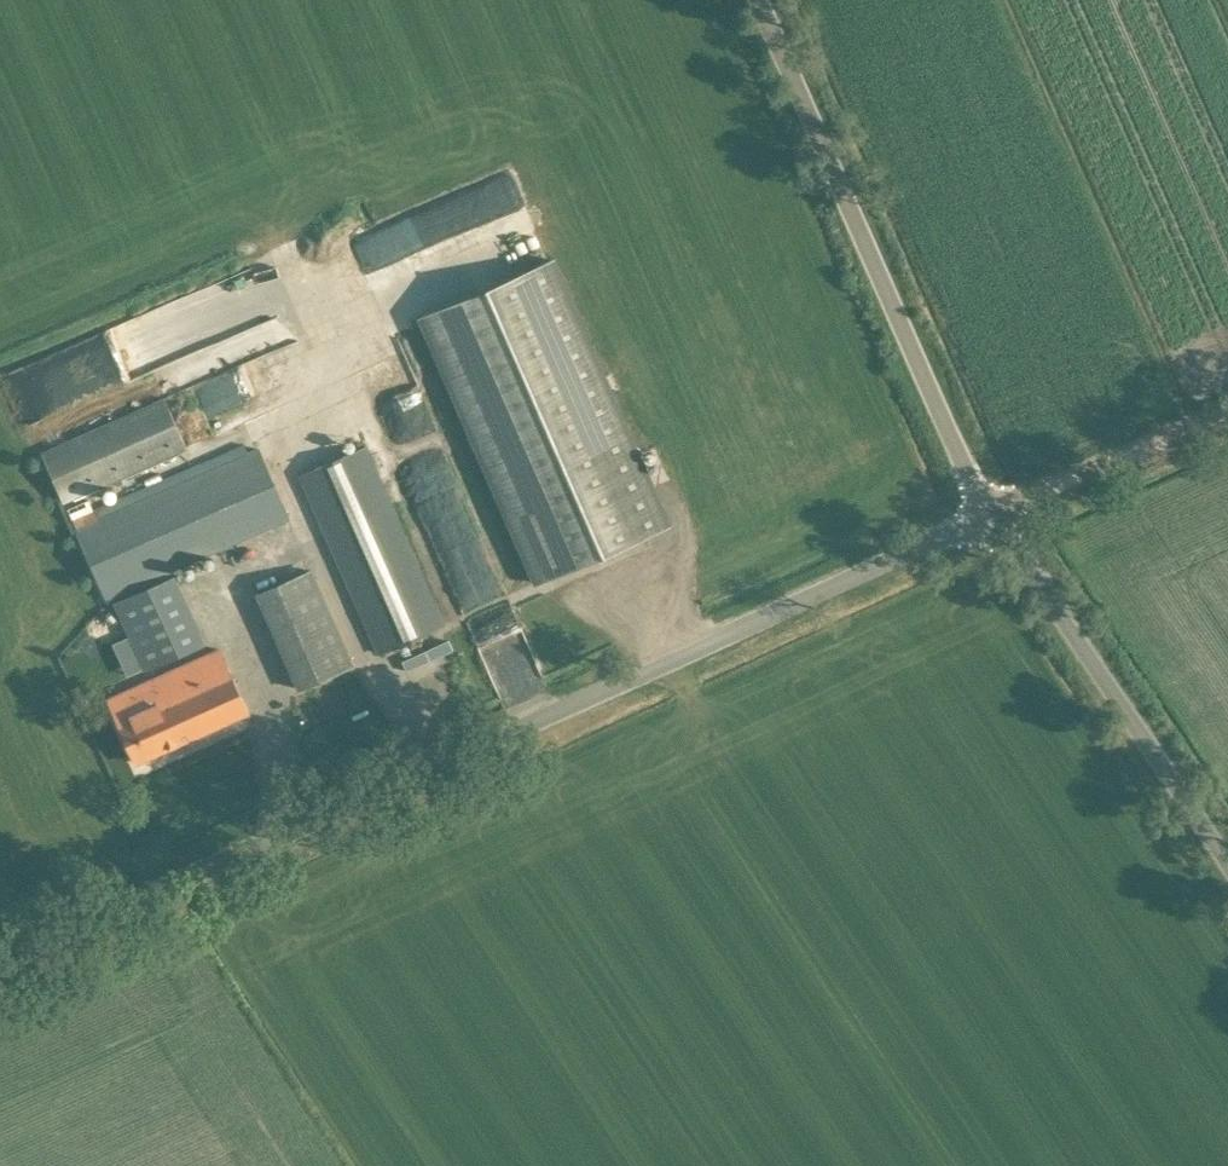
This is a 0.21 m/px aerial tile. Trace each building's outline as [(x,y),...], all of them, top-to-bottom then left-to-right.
[(668,526),(553,262),(424,319),(538,583),(668,526)] [(193,379),(208,423),(312,386),(295,339),(283,343),(274,319),(176,354),(186,382),(193,379)] [(42,450),(65,503),(188,448),(165,396),(42,450)] [(96,517),(89,500),(68,508),(76,525),(75,526),(106,599),(291,518),(259,445),(96,517)] [(301,473),(379,652),(444,624),(366,445),(301,473)] [(258,593),(300,688),(353,664),(310,569),(258,593)] [(115,601),(145,669),(205,642),(175,575),(115,601)] [(108,699),(136,761),(249,711),(221,649),(108,699)]
